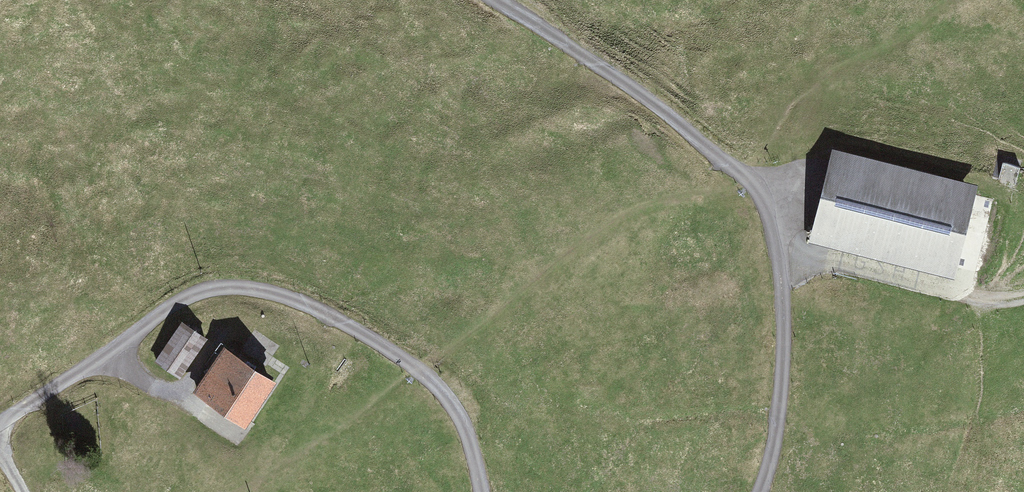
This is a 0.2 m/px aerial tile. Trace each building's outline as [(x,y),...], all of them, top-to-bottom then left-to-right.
[(969,185),(831,152),(810,238),(948,271),(969,185)] [(205,341),(179,325),(158,359),(184,375),(205,341)] [(275,375),(225,345),(197,391),(247,421),(275,375)]
